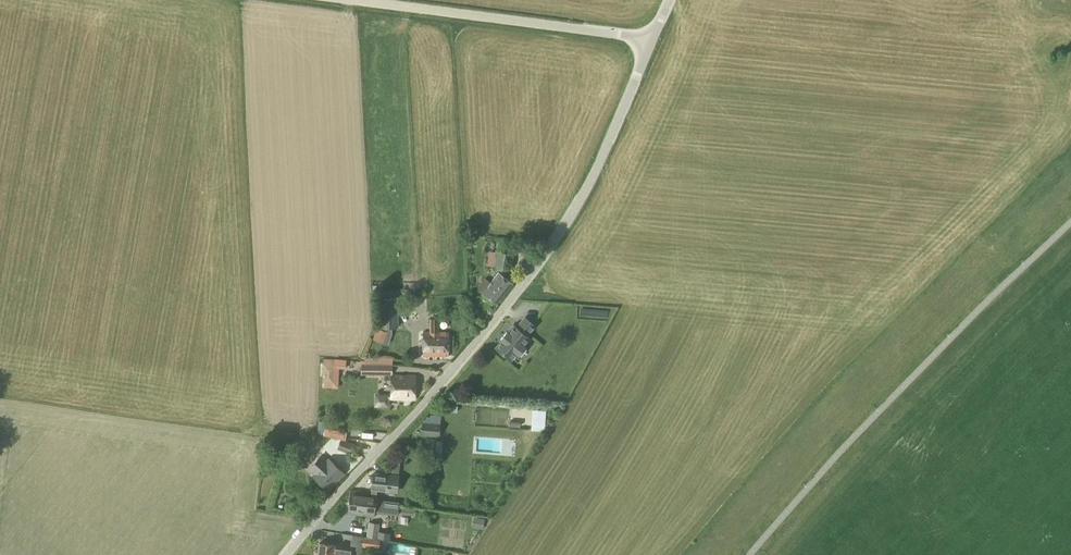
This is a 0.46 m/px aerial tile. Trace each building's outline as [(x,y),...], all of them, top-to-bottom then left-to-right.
[(496,251),(494,262),(493,269),(509,271),(512,254),(496,251)] [(482,293),(495,304),(512,284),(498,273),(482,293)] [(379,287),(380,328),(398,327),(397,300),(386,300),(386,287),(379,287)] [(422,355),(447,356),(448,332),(437,332),(437,326),(436,326),(436,319),(429,319),(429,332),(422,332),(422,355)] [(496,349),(511,360),(528,339),(525,337),(534,326),(525,319),(517,329),(514,326),(496,349)] [(373,340),(382,344),(386,333),(377,330),(373,340)] [(322,384),(334,385),(335,364),(323,363),(322,384)] [(377,364),(364,364),(361,364),(361,367),(360,375),(391,375),(391,367),(377,367),(377,364)] [(374,406),(390,407),(390,399),(414,399),(415,375),(391,376),(390,396),(374,395),(374,406)] [(422,423),(421,436),(439,437),(439,424),(422,423)] [(327,428),(327,437),(348,439),(349,429),(327,428)] [(338,450),(351,454),(354,445),(341,441),(338,450)] [(312,475),(327,490),(343,473),(328,459),(312,475)] [(387,485),(388,476),(372,474),(371,489),(371,493),(350,491),(349,502),(375,504),(376,490),(386,491),(386,488),(388,488),(388,485),(387,485)] [(375,504),(349,502),(348,514),(373,516),(375,504)] [(475,518),(474,527),(482,528),(484,519),(475,518)] [(365,537),(377,538),(378,522),(367,521),(365,537)] [(389,540),(377,538),(365,537),(363,536),(361,546),(379,549),(387,550),(389,540)] [(320,554),(351,554),(352,548),(334,546),(334,545),(318,542),(317,554),(320,554)] [(408,552),(409,544),(395,544),(395,552),(408,552)]
